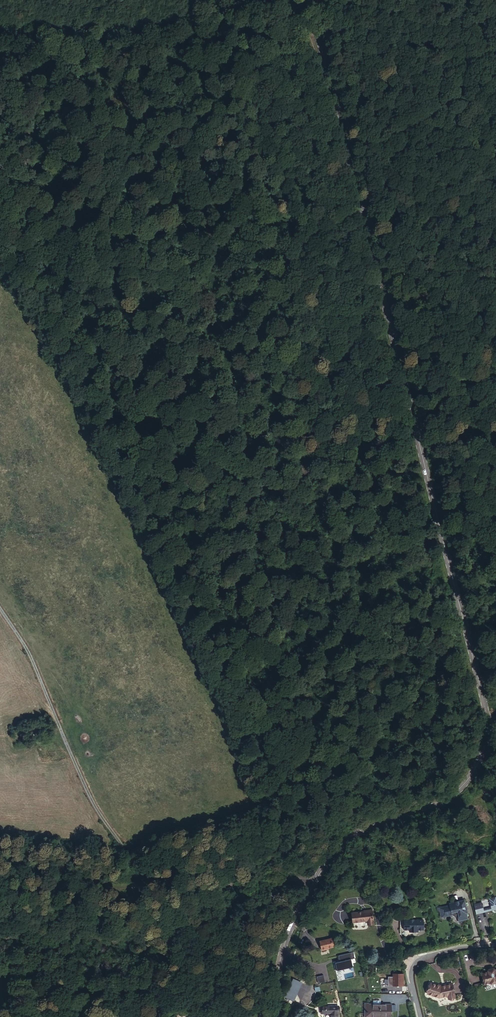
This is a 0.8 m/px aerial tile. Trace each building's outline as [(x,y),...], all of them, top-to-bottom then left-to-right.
[(468,919),(466,913),(466,910),(464,911),(463,906),(466,906),(465,900),(459,902),(459,901),(458,900),(458,899),(457,899),(456,900),(455,900),(455,901),(450,902),(451,904),(437,907),(438,910),(440,912),(441,918),(451,915),(452,915),(459,918),(459,921),(468,919)] [(485,912),(495,909),(495,904),(495,905),(494,902),(492,903),(493,907),(485,909),(485,912)] [(475,906),(477,914),(485,912),(485,909),(483,904),(475,906)] [(356,913),(356,923),(369,923),(369,926),(375,926),(376,913),(367,913),(356,913)] [(410,920),(405,920),(405,924),(405,927),(405,930),(406,930),(411,930),(411,932),(420,931),(420,929),(425,929),(423,919),(413,920),(414,920),(410,921),(410,920)] [(320,940),(321,949),(329,948),(329,947),(334,946),(332,938),(320,940)] [(355,951),(339,955),(341,961),(336,962),(338,970),(355,966),(353,958),(357,958),(355,951)] [(486,983),(492,981),(493,983),(495,982),(495,966),(491,967),(490,967),(489,968),(490,971),(484,972),(486,983)] [(300,979),(291,975),(282,993),(291,997),(300,979)] [(324,975),(317,976),(319,983),(326,982),(324,975)] [(390,978),(390,986),(403,986),(403,977),(393,977),(390,977),(390,978)] [(432,982),(428,993),(441,997),(450,995),(450,998),(457,997),(454,981),(447,983),(447,984),(441,985),(440,985),(432,982)] [(377,1016),(385,1016),(392,1016),(392,1005),(380,1005),(373,1005),(371,1005),(367,1005),(366,1016),(377,1016)] [(318,1013),(331,1013),(331,1016),(338,1016),(337,1013),(339,1014),(339,1006),(318,1007),(318,1013)]
